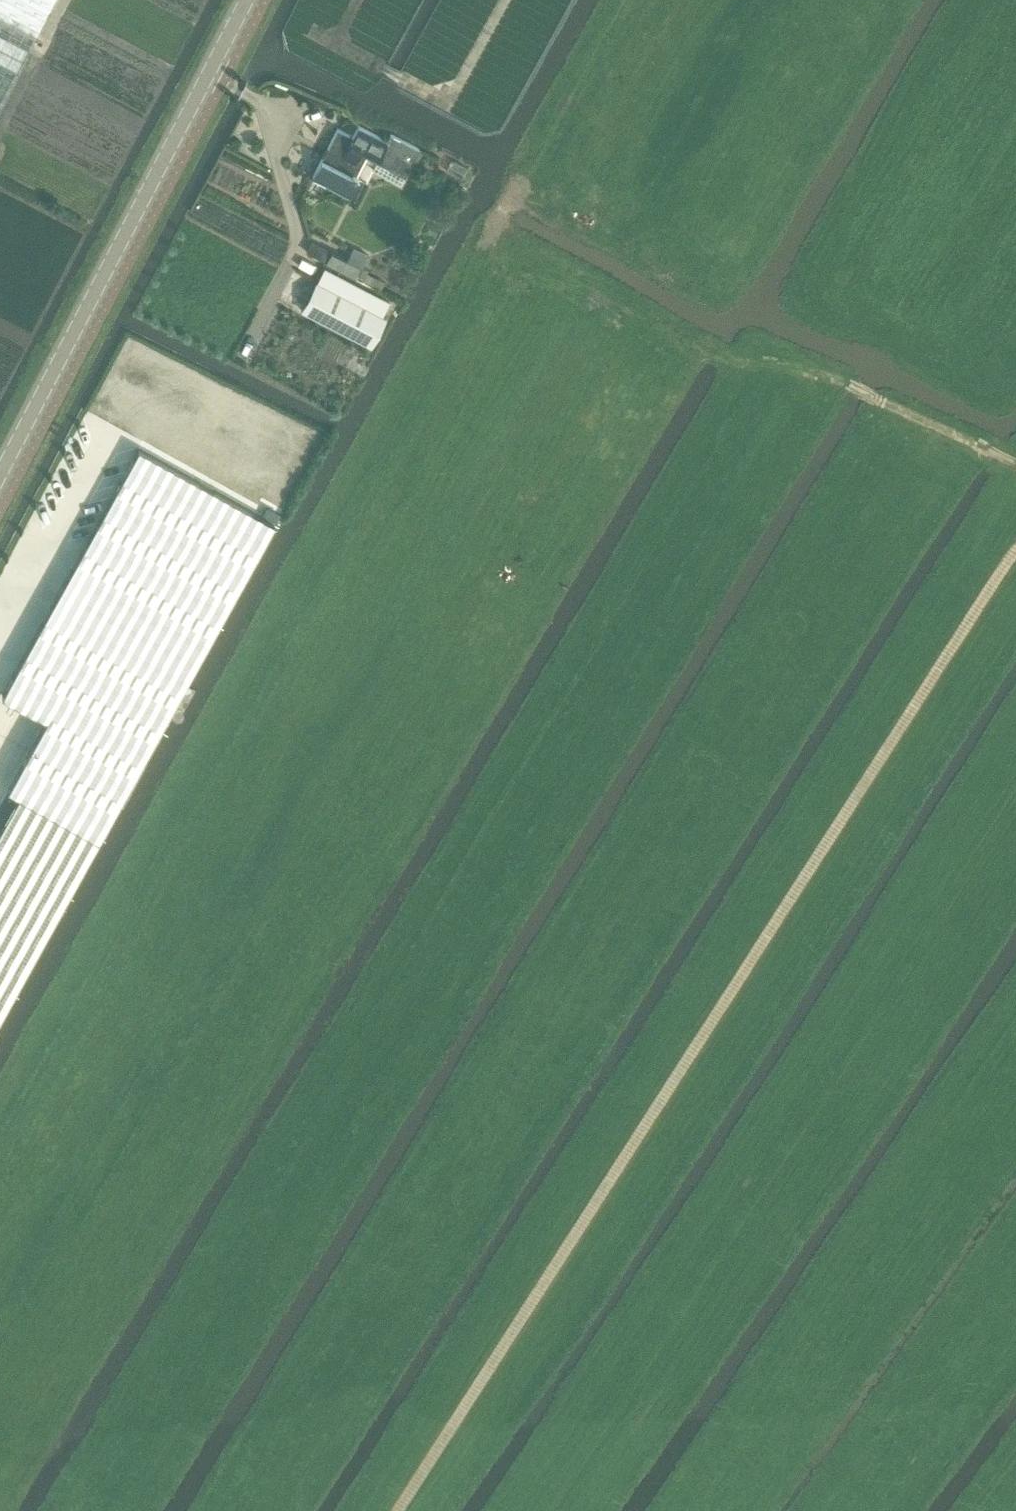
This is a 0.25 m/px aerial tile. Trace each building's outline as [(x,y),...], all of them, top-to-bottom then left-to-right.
[(55,0),(0,0),(0,105),(55,0)] [(358,178),(356,177),(366,157),(405,176),(419,147),(391,133),(387,141),(358,126),(353,137),(338,130),(312,179),(349,198),(358,178)] [(452,159),(446,170),(462,178),(467,167),(452,159)] [(325,261),(325,262),(356,278),(356,277),(362,280),(368,269),(362,266),(368,255),(353,247),(347,258),(331,250),(325,261)] [(316,281),(301,310),(372,347),(386,318),(382,316),(317,282),(316,281)] [(2,694),(1,694),(46,719),(7,789),(8,789),(19,795),(99,840),(274,524),(138,448),(2,693),(2,694)] [(99,840),(19,795),(0,830),(0,1019),(99,840)]
